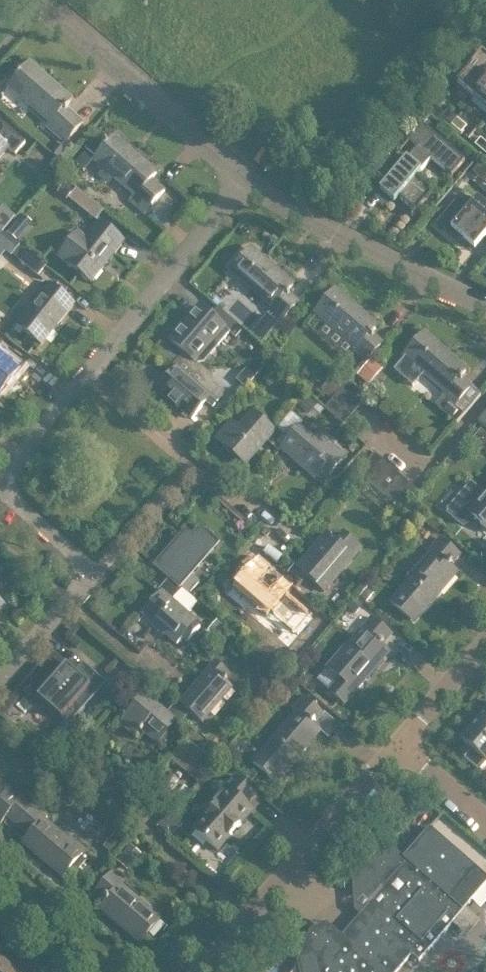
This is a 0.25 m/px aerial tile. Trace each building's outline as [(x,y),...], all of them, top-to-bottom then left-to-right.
[(481,51),(456,81),(473,95),(485,80),(485,55),(481,51)] [(9,84),(50,120),(45,125),(65,142),(83,120),(66,105),(71,98),(28,62),(9,84)] [(473,95),(485,106),(485,80),(473,95)] [(441,114),(450,122),(456,115),(446,107),(441,114)] [(456,115),(450,122),(460,130),(466,123),(456,115)] [(399,151),(400,150),(399,149),(378,174),(379,174),(380,173),(393,184),(390,188),(414,208),(410,213),(411,214),(432,189),(415,174),(430,156),(451,173),(464,158),(423,123),(427,117),(426,117),(407,139),(408,139),(409,138),(417,145),(406,157),(399,151)] [(7,145),(15,152),(25,140),(0,119),(0,154),(7,145)] [(151,178),(156,172),(113,136),(108,142),(100,135),(88,149),(95,155),(94,157),(104,166),(98,172),(107,179),(112,173),(133,192),(128,198),(144,211),(163,188),(151,178)] [(485,147),(485,141),(479,135),(474,142),(483,150),(485,147)] [(102,208),(75,185),(67,195),(94,218),(102,208)] [(457,197),(456,196),(436,221),(463,243),(464,242),(460,239),(462,236),(474,246),(483,234),(483,235),(485,232),(485,204),(476,196),(465,209),(454,201),(457,197)] [(15,212),(4,202),(0,206),(0,230),(15,212)] [(98,220),(85,237),(77,230),(58,255),(90,280),(123,239),(98,220)] [(11,223),(6,230),(15,238),(21,232),(11,223)] [(16,245),(3,235),(0,238),(0,264),(1,264),(16,245)] [(267,308),(280,319),(297,299),(285,289),(291,282),(250,245),(230,268),(271,304),(267,308)] [(18,257),(38,273),(45,264),(25,248),(18,257)] [(15,323),(39,342),(72,302),(48,283),(15,323)] [(364,360),(381,340),(370,330),(376,323),(334,286),(313,309),(355,345),(352,349),(364,360)] [(177,356),(190,367),(195,361),(202,358),(228,328),(233,333),(241,325),(216,304),(209,312),(199,304),(169,338),(182,349),(177,356)] [(267,310),(259,318),(270,328),(277,319),(267,310)] [(465,366),(423,330),(402,353),(404,355),(395,365),(413,380),(422,371),(444,390),(433,403),(454,421),(463,411),(453,403),(470,383),(459,373),(465,366)] [(158,350),(172,362),(177,356),(163,344),(158,350)] [(180,406),(190,415),(206,397),(213,402),(221,390),(196,368),(199,364),(195,361),(190,367),(177,356),(172,362),(175,365),(156,386),(176,403),(180,406)] [(357,372),(368,382),(382,365),(371,356),(357,372)] [(14,374),(0,362),(0,391),(14,374)] [(338,388),(346,378),(347,378),(335,368),(318,387),(329,398),(330,396),(338,388)] [(365,395),(346,378),(338,388),(357,404),(365,395)] [(338,388),(330,396),(350,413),(357,404),(338,388)] [(314,415),(323,405),(306,391),(297,401),(314,415)] [(329,398),(323,405),(342,422),(350,413),(330,396),(329,398)] [(485,426),(485,408),(477,418),(485,426)] [(271,443),(282,430),(276,425),(273,428),(252,409),(252,410),(237,427),(230,420),(215,436),(223,443),(244,462),(265,438),(271,443)] [(288,436),(282,430),(271,443),(311,478),(319,470),(326,476),(344,453),(318,430),(312,437),(298,424),(288,436)] [(374,450),(357,469),(367,478),(383,458),(374,450)] [(383,458),(367,478),(375,485),(392,466),(383,458)] [(392,466),(375,485),(385,493),(401,474),(392,466)] [(401,474),(385,493),(393,500),(410,481),(401,474)] [(410,481),(393,500),(402,508),(418,488),(410,481)] [(451,508),(450,510),(463,521),(473,515),(485,525),(485,488),(483,492),(471,482),(450,507),(451,508)] [(182,524),(149,562),(167,577),(163,581),(176,592),(182,586),(188,591),(198,579),(189,571),(216,539),(196,522),(189,530),(182,524)] [(323,528),(288,569),(301,580),(307,574),(322,587),(358,544),(339,528),(333,536),(323,528)] [(423,609),(457,570),(449,563),(459,552),(439,535),(429,547),(433,551),(390,600),(411,617),(420,607),(423,609)] [(293,584),(296,587),(301,580),(288,569),(282,575),(258,555),(240,576),(251,586),(252,597),(264,597),(274,606),(293,584)] [(163,581),(139,609),(176,641),(181,636),(183,637),(197,621),(171,598),(176,592),(163,581)] [(367,585),(360,592),(366,598),(373,590),(367,585)] [(356,596),(348,605),(355,610),(363,601),(356,596)] [(391,632),(371,615),(361,627),(364,630),(350,646),(346,643),(327,666),(339,677),(329,689),(343,701),(388,649),(381,643),(391,632)] [(208,627),(215,633),(224,623),(217,617),(208,627)] [(205,629),(194,641),(202,648),(213,636),(206,630),(205,629)] [(212,657),(171,704),(184,715),(189,709),(201,719),(231,684),(219,675),(225,668),(212,657)] [(73,669),(65,663),(36,696),(63,720),(44,741),(55,750),(79,723),(73,717),(105,680),(82,660),(73,669)] [(184,715),(171,704),(165,711),(141,690),(116,720),(131,733),(139,725),(157,741),(175,719),(178,722),(184,715)] [(313,722),(322,711),(303,694),(292,706),(296,709),(252,760),(277,781),(277,780),(276,779),(320,728),(313,722)] [(478,719),(461,738),(472,747),(464,756),(479,769),(485,760),(485,725),(478,719)] [(186,737),(169,756),(178,764),(195,745),(186,737)] [(215,738),(208,747),(216,754),(224,745),(215,738)] [(195,745),(178,764),(187,772),(204,753),(195,745)] [(196,779),(213,760),(204,753),(187,772),(196,779)] [(243,802),(254,790),(234,773),(224,786),(227,789),(194,827),(217,847),(251,808),(243,802)] [(21,819),(34,804),(22,794),(18,797),(0,782),(0,820),(10,809),(21,819)] [(34,804),(21,819),(33,828),(22,841),(62,875),(82,851),(46,820),(49,817),(34,804)] [(118,825),(102,843),(112,852),(128,833),(118,825)] [(403,854),(390,843),(379,843),(351,875),(352,886),(369,900),(340,934),(332,926),(321,934),(312,927),(310,928),(296,961),(299,971),(393,971),(410,952),(418,959),(485,880),(485,874),(428,825),(403,854)] [(126,868),(139,852),(128,842),(114,859),(126,868)] [(106,900),(100,907),(139,941),(159,917),(120,884),(124,880),(111,869),(94,889),(106,900)] [(192,902),(197,901),(200,896),(199,891),(194,889),(189,890),(187,895),(188,900),(192,902)] [(15,970),(0,957),(0,971),(13,971),(15,970)]
